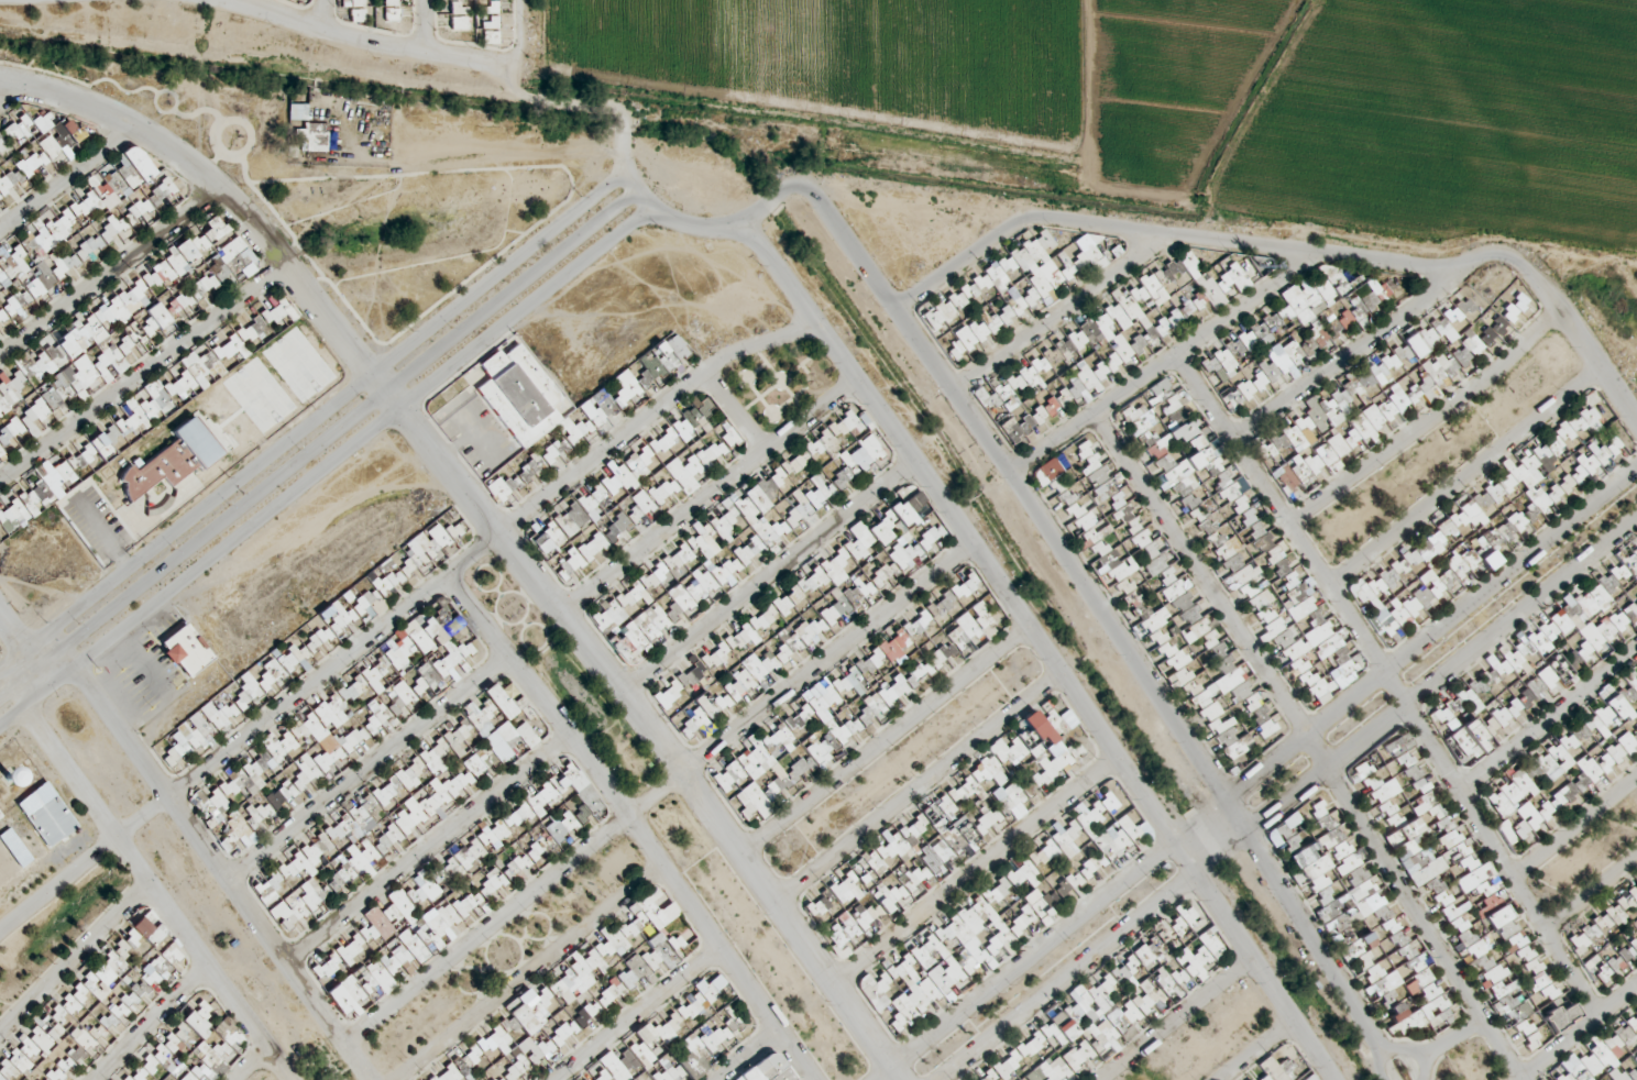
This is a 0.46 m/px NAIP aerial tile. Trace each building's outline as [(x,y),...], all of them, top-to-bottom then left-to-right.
[(1453,334),(1468,327),(1458,307),(1444,314),(1453,334)] [(1502,792),(1516,808),(1535,791),(1520,775),(1502,792)] [(1593,1079),(1603,1073),(1591,1054),(1564,1070),(1568,1077),(1563,1079),(1593,1079)]
